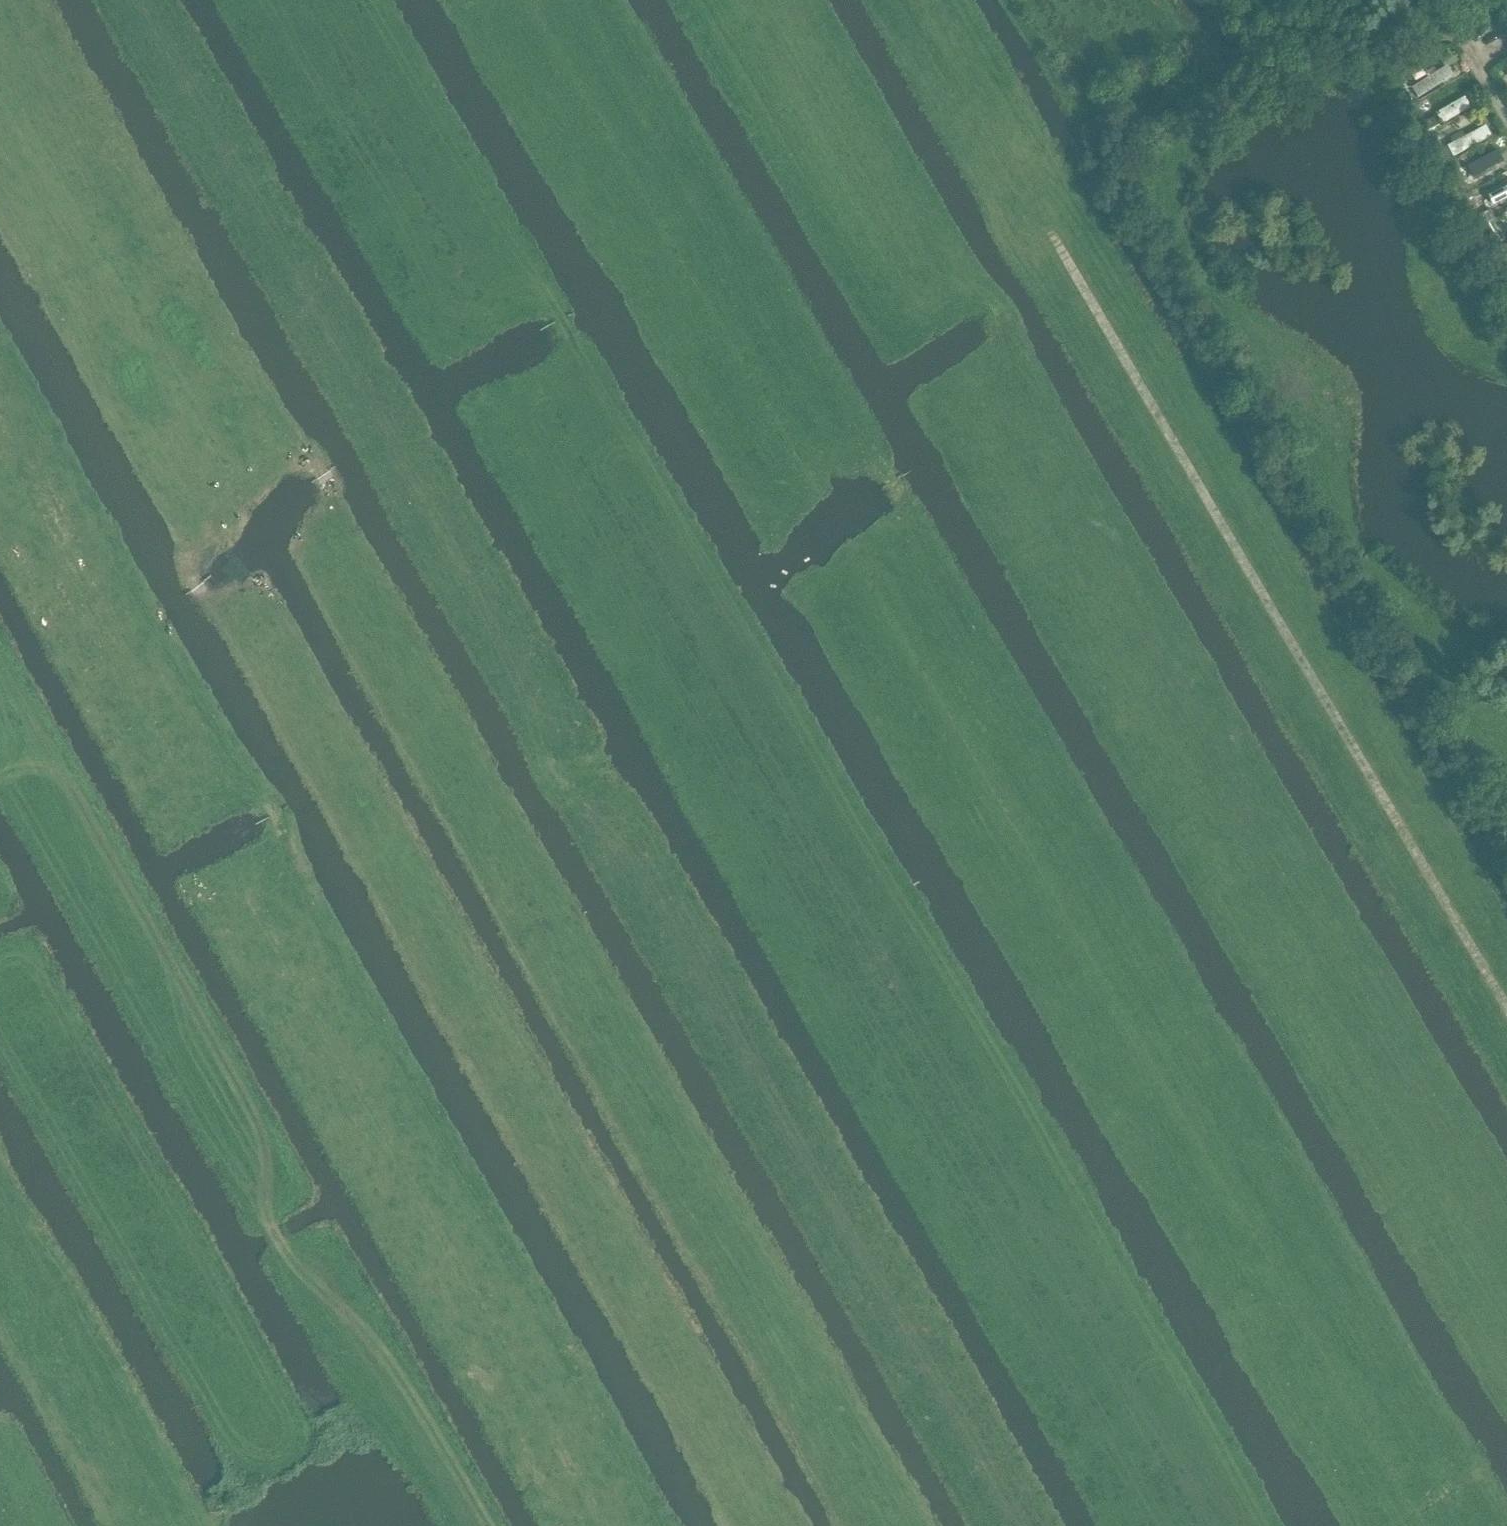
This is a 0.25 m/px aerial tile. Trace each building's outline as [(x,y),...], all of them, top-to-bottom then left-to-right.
[(1426,74),(1428,77),(1436,72),(1434,69),(1426,74)] [(1406,73),(1398,77),(1402,84),(1410,80),(1406,73)] [(1434,118),(1423,124),(1427,132),(1438,126),(1434,118)] [(1446,149),(1437,154),(1443,164),(1451,159),(1446,149)] [(1449,175),(1457,171),(1453,163),(1445,167),(1449,175)] [(1490,211),(1476,218),(1480,226),(1495,219),(1490,211)]
